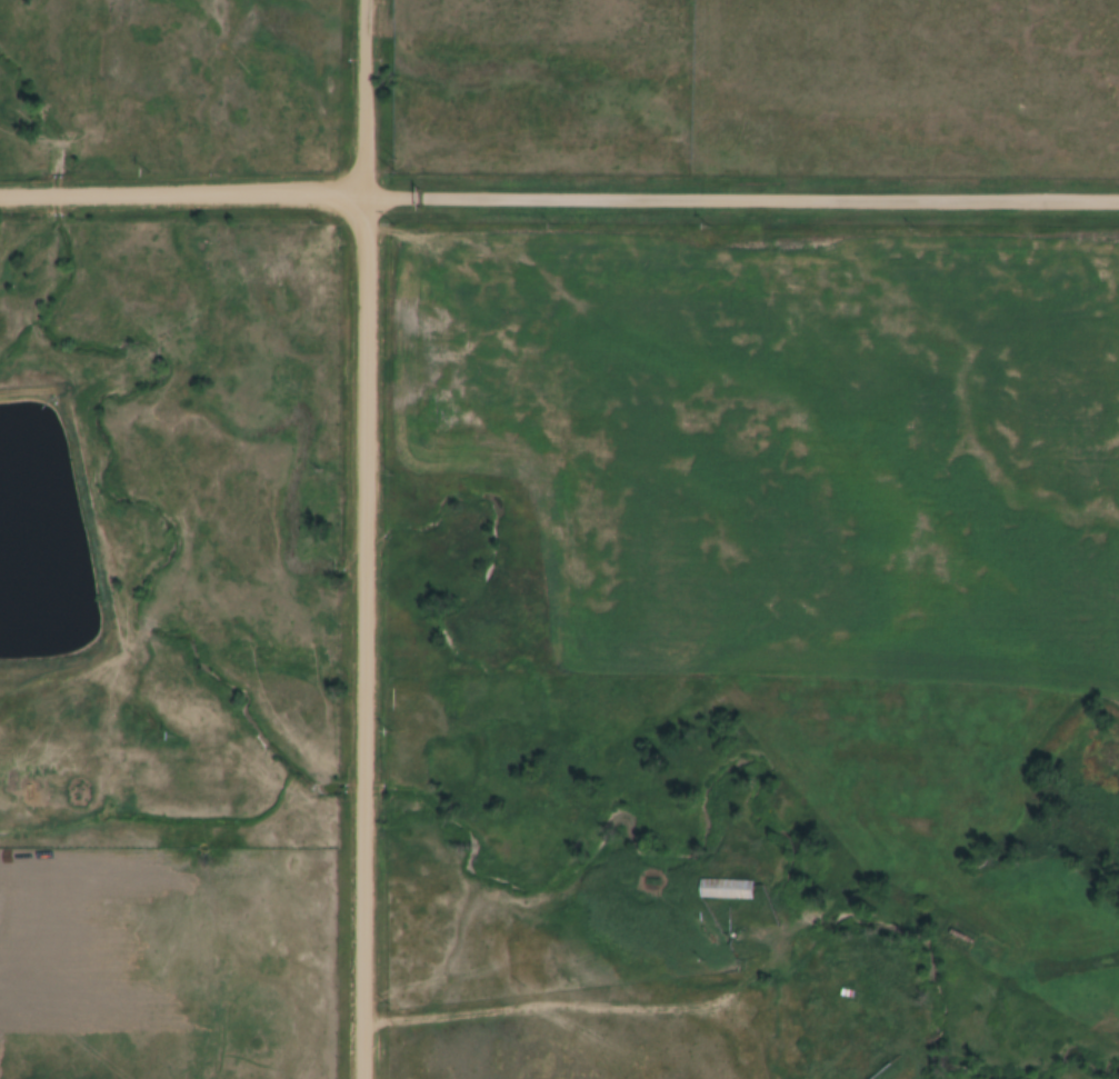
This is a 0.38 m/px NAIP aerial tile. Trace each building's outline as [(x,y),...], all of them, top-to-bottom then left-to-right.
[(748,900),(748,880),(694,880),(694,900),(748,900)]
